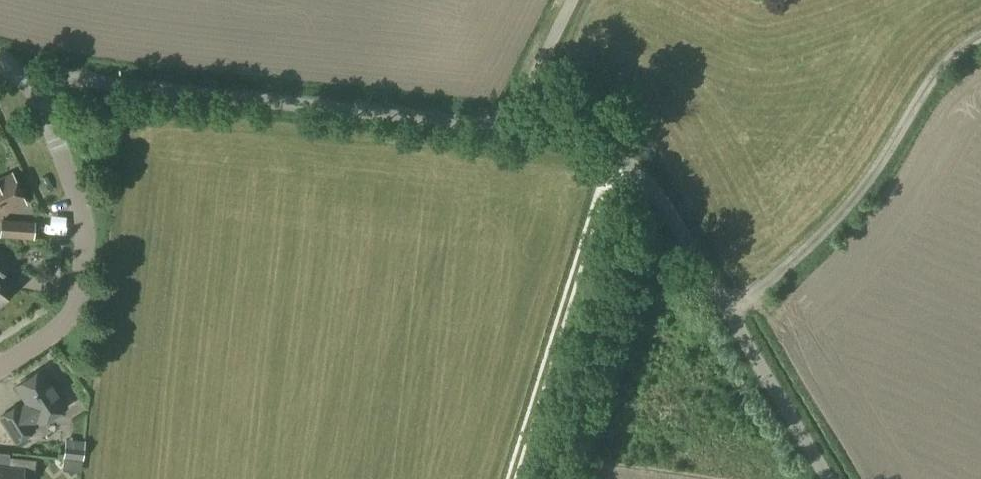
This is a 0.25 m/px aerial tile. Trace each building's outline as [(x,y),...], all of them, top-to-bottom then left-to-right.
[(25,204),(11,174),(0,179),(0,215),(25,204)] [(35,222),(0,220),(0,224),(0,237),(34,240),(35,222)] [(15,285),(2,275),(11,263),(0,255),(0,304),(15,285)] [(41,370),(15,386),(26,402),(20,406),(18,404),(0,415),(0,422),(14,444),(36,431),(32,426),(38,422),(40,424),(66,408),(41,370)] [(63,450),(62,459),(63,459),(82,461),(83,453),(63,450)] [(36,460),(9,457),(7,468),(0,467),(0,478),(34,478),(36,460)] [(81,472),(82,461),(63,459),(62,470),(81,472)]
